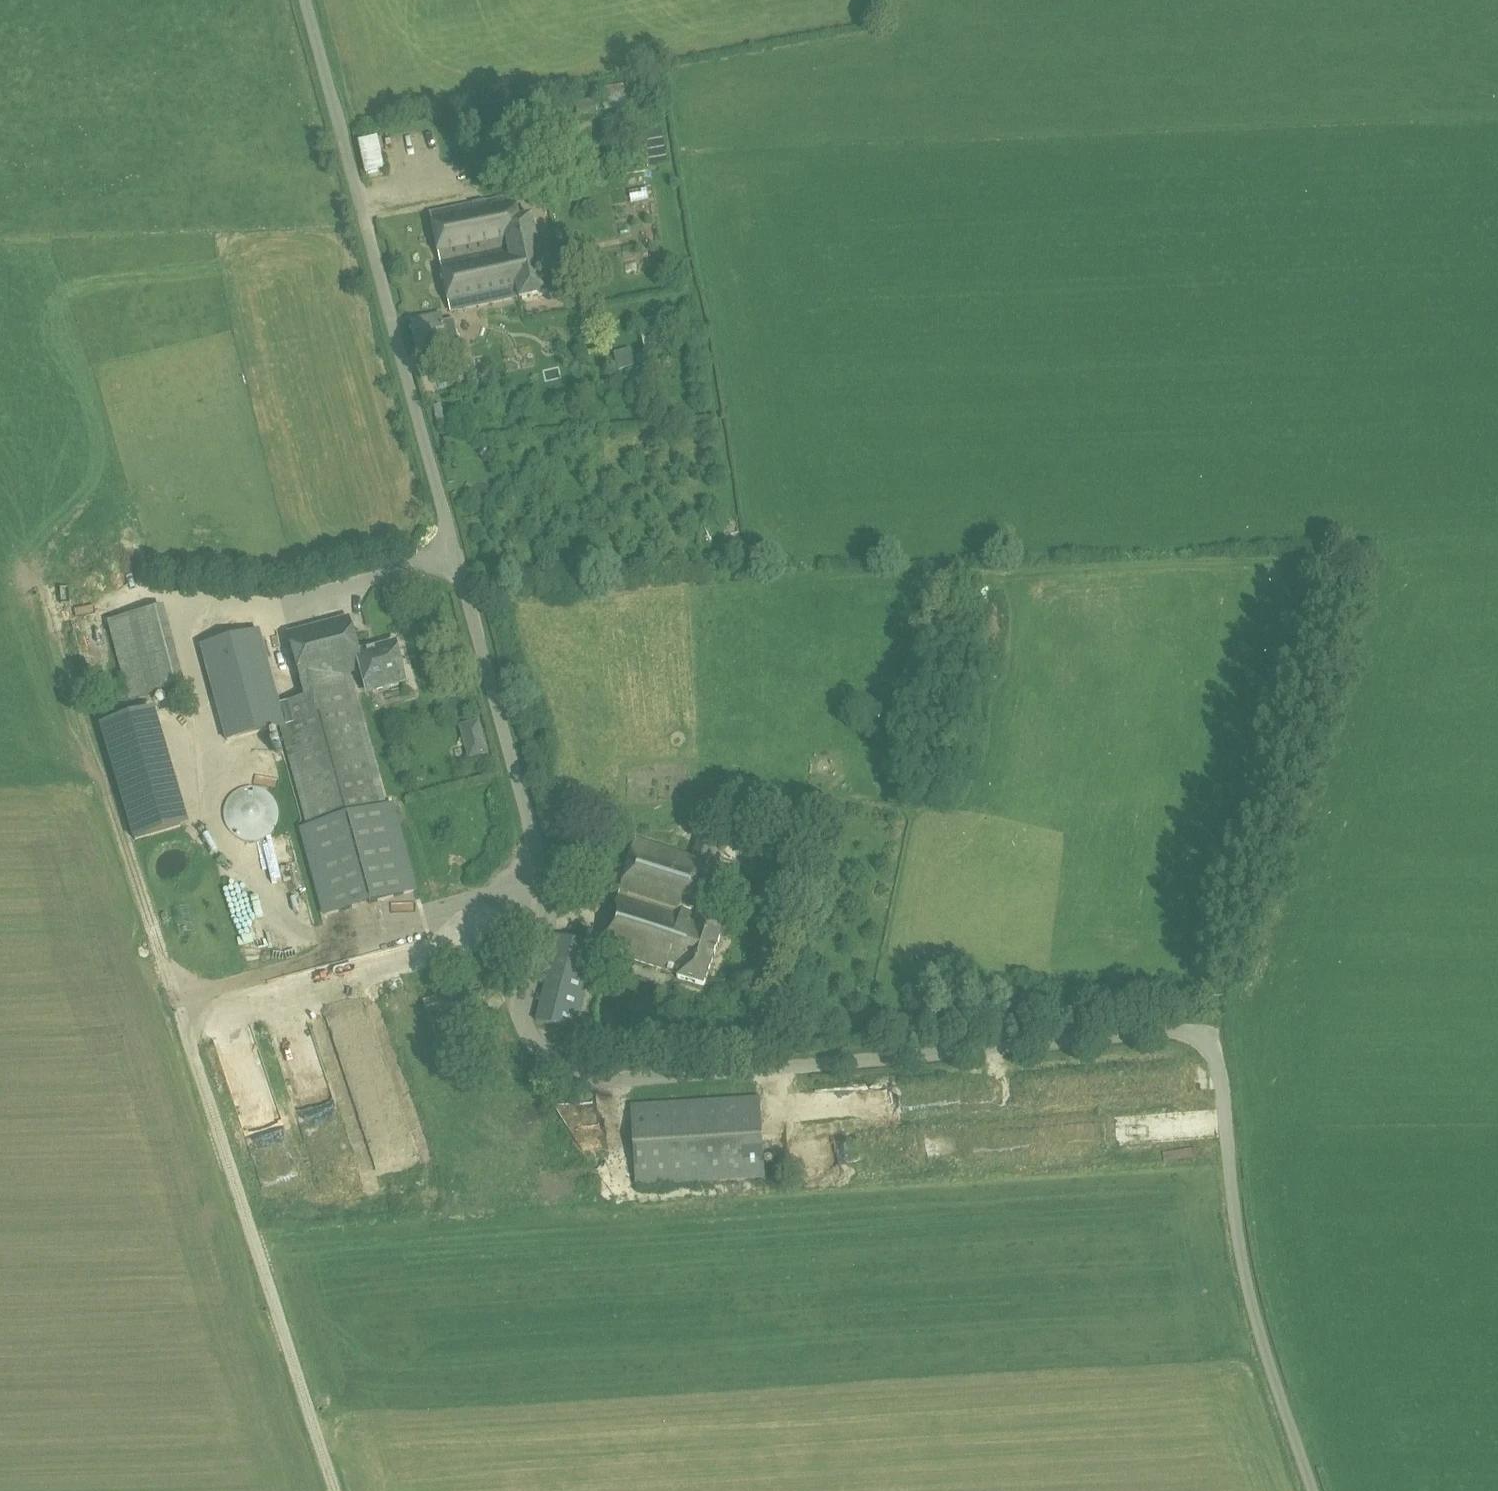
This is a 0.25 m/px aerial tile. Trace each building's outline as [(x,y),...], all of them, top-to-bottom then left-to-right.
[(603,89),(605,106),(626,104),(623,86),(603,89)] [(575,102),(578,118),(599,114),(596,98),(575,102)] [(358,142),(366,175),(385,171),(378,138),(358,142)] [(516,198),(432,215),(452,312),(520,298),(520,299),(548,294),(532,217),(521,220),(516,198)] [(411,321),(417,352),(459,344),(454,320),(443,323),(441,315),(411,321)] [(640,321),(645,351),(672,346),(666,316),(640,321)] [(615,353),(620,370),(635,366),(630,349),(615,353)] [(645,353),(636,355),(638,365),(647,363),(645,353)] [(99,612),(96,613),(91,601),(80,605),(90,630),(104,624),(99,612)] [(132,616),(110,622),(131,701),(185,686),(164,607),(132,616)] [(369,692),(406,682),(395,644),(360,654),(349,619),(290,635),(308,698),(280,705),(260,631),(201,646),(227,741),(281,726),(308,828),(385,807),(350,674),(363,671),(369,692)] [(104,712),(136,830),(191,815),(159,697),(104,712)] [(461,726),(465,742),(483,737),(478,722),(461,726)] [(226,816),(227,826),(233,832),(243,838),(255,840),(268,835),(276,825),(279,813),(278,804),(275,798),(269,794),(263,789),(253,787),(245,788),(236,792),(231,798),(226,806),(226,816)] [(308,828),(303,829),(326,916),(414,892),(391,806),(385,807),(308,828)] [(704,986),(724,923),(693,913),(714,846),(698,840),(692,859),(638,842),(603,950),(680,975),(678,978),(704,986)] [(535,1021),(576,1031),(593,966),(584,963),(590,943),(557,935),(535,1021)] [(597,1013),(598,1019),(599,1026),(601,1032),(605,1038),(611,1043),(617,1048),(625,1051),(633,1052),(644,1051),(651,1047),(658,1041),(663,1034),(667,1026),(669,1016),(668,1007),(666,1001),(666,998),(662,993),(656,986),(650,983),(641,980),(634,979),(625,980),(616,983),(609,987),(604,993),(600,999),(598,1007),(597,1013)] [(632,1105),(637,1186),(765,1178),(761,1098),(632,1105)] [(818,1131),(818,1122),(795,1122),(794,1131),(818,1131)] [(812,1145),(817,1170),(829,1167),(824,1143),(812,1145)]
